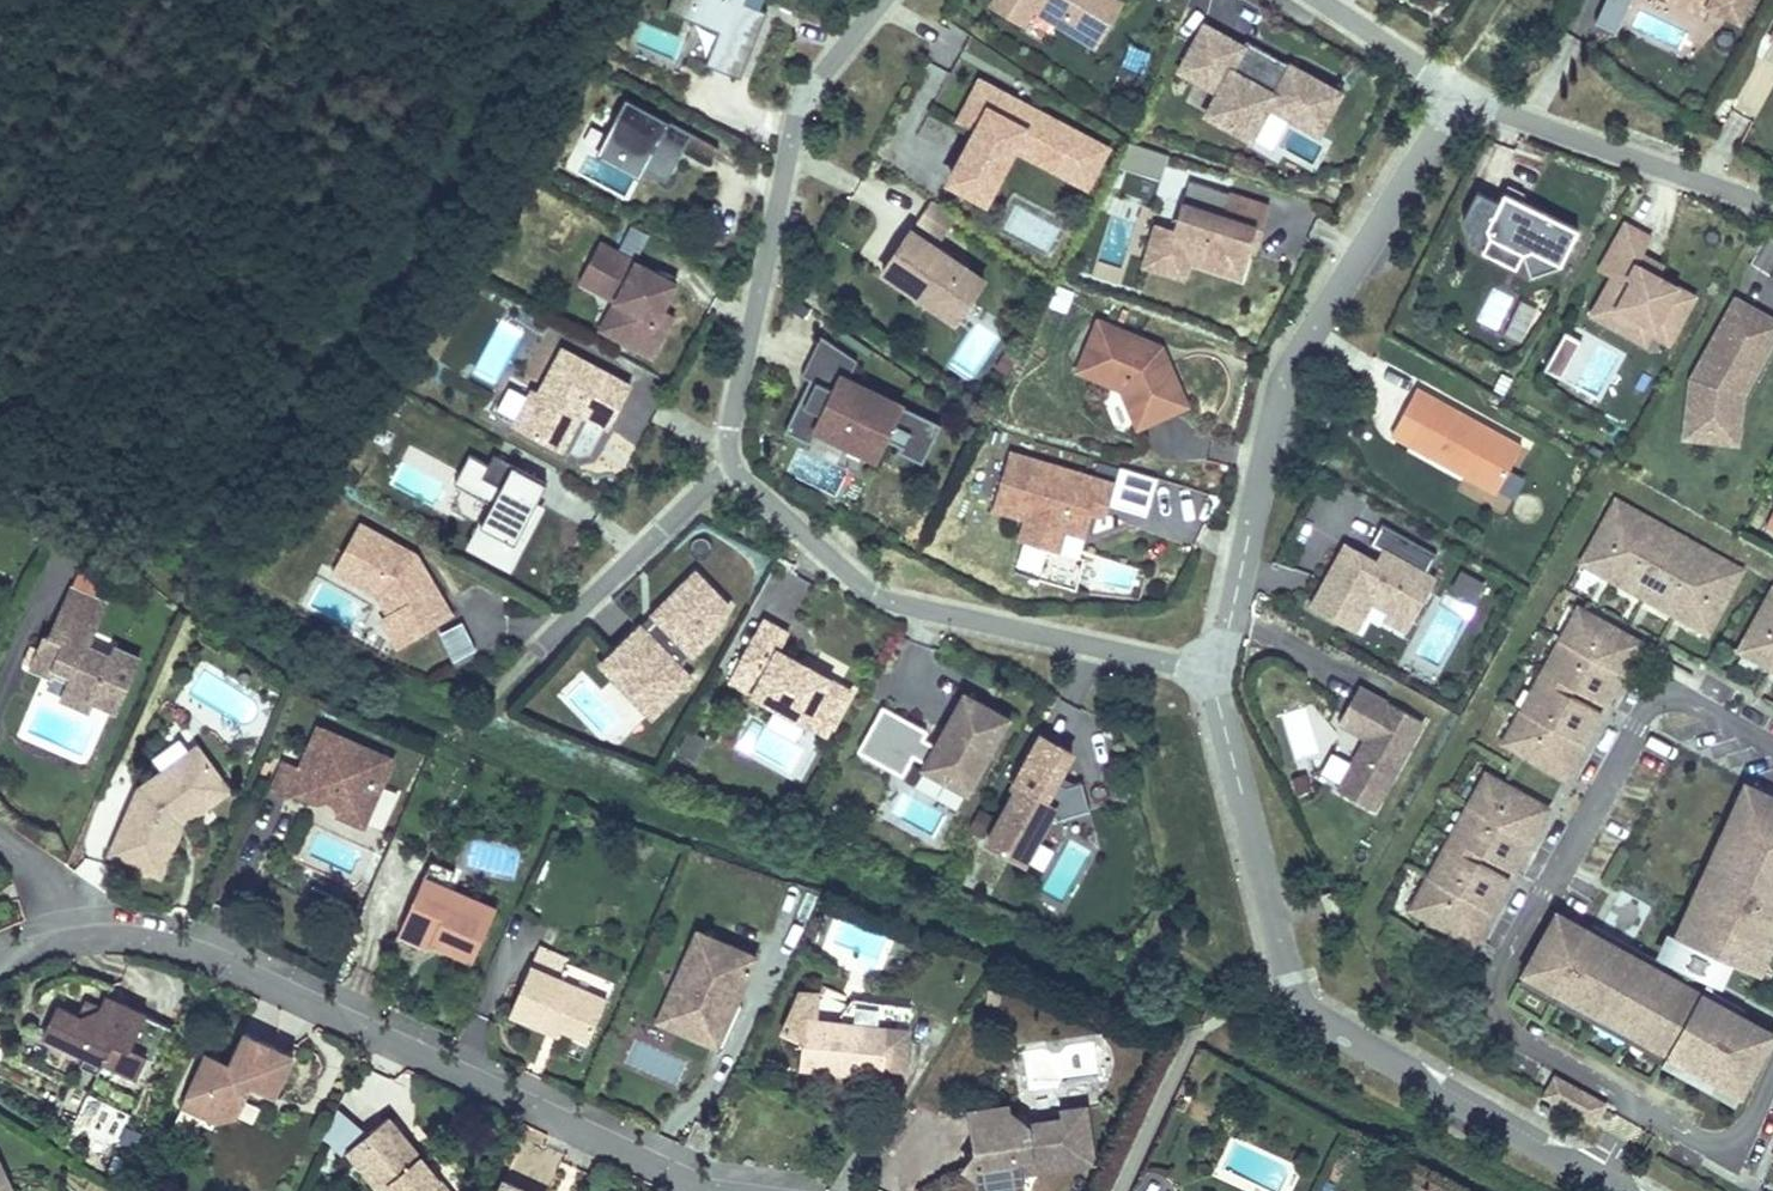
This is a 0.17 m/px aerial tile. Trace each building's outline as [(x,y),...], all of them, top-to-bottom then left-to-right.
[(667,11),(719,32),(705,65),(739,78),(766,12),(759,10),(744,3),(745,0),(671,0),(667,11)] [(744,3),(759,10),(763,0),(745,0),(744,3)] [(991,6),(1024,26),(1034,9),(1097,48),(1123,4),(1117,0),(995,0),(991,6)] [(1594,22),(1616,32),(1631,0),(1605,0),(1594,22)] [(1703,17),(1707,8),(1740,24),(1751,0),(1668,0),(1703,17)] [(1225,35),(1205,24),(1186,59),(1203,69),(1197,80),(1218,91),(1206,114),(1251,139),(1269,106),(1319,133),(1342,92),(1285,61),(1282,66),(1268,59),(1271,54),(1247,40),(1244,45),(1225,79),(1207,69),(1225,35)] [(1244,45),(1225,35),(1207,69),(1225,79),(1244,45)] [(1285,61),(1271,54),(1268,59),(1282,66),(1285,61)] [(1186,59),(1180,70),(1197,80),(1203,69),(1186,59)] [(1014,146),(1019,149),(1058,169),(1064,156),(1093,171),(1105,149),(1031,110),(1029,115),(1010,105),(1014,99),(979,81),(959,119),(979,129),(951,181),(986,198),(1014,146)] [(601,146),(645,170),(667,181),(678,160),(667,153),(672,144),(683,150),(692,134),(626,98),(601,146)] [(719,148),(692,134),(683,150),(710,164),(719,148)] [(1161,182),(1169,156),(1129,142),(1118,167),(1161,182)] [(640,178),(645,170),(601,146),(596,155),(640,178)] [(991,201),(1019,149),(1014,146),(986,198),(991,201)] [(1086,184),(1093,171),(1064,156),(1058,169),(1086,184)] [(1189,181),(1182,202),(1223,215),(1230,193),(1189,181)] [(1508,184),(1504,192),(1520,200),(1524,192),(1508,184)] [(1491,236),(1522,251),(1531,277),(1560,267),(1579,229),(1520,200),(1504,192),(1500,202),(1477,191),(1463,219),(1472,243),(1491,236)] [(1165,257),(1191,265),(1242,281),(1251,254),(1249,253),(1256,229),(1262,231),(1270,205),(1230,192),(1230,193),(1223,215),(1182,202),(1174,230),(1165,257)] [(917,222),(942,240),(956,219),(930,202),(917,222)] [(1636,263),(1641,254),(1651,237),(1625,223),(1600,267),(1613,274),(1601,297),(1620,307),(1616,313),(1630,321),(1652,332),(1677,286),(1656,274),(1636,263)] [(1185,282),(1191,265),(1165,257),(1174,230),(1154,224),(1140,267),(1185,282)] [(618,251),(637,261),(650,236),(631,226),(618,251)] [(1264,232),(1262,231),(1256,229),(1249,253),(1251,254),(1257,256),(1264,232)] [(948,261),(951,258),(911,230),(882,272),(955,322),(983,281),(958,263),(956,266),(948,261)] [(1515,266),(1522,251),(1491,236),(1484,251),(1515,266)] [(658,324),(664,312),(679,285),(636,263),(637,261),(618,251),(600,241),(584,272),(618,290),(611,303),(623,309),(608,338),(652,361),(669,330),(658,324)] [(1661,265),(1641,254),(1636,263),(1656,274),(1661,265)] [(958,263),(951,258),(948,261),(956,266),(958,263)] [(577,284),(611,303),(618,290),(584,272),(577,284)] [(1066,314),(1074,292),(1058,286),(1050,307),(1066,314)] [(1625,331),(1630,321),(1616,313),(1620,307),(1601,297),(1592,313),(1625,331)] [(1740,394),(1772,337),(1772,321),(1735,299),(1690,378),(1686,421),(1731,426),(1734,400),(1738,393),(1740,394)] [(596,331),(608,338),(623,309),(611,303),(596,331)] [(675,318),(664,312),(658,324),(669,330),(675,318)] [(1162,365),(1153,344),(1098,321),(1078,370),(1121,389),(1138,427),(1164,415),(1170,413),(1161,394),(1179,386),(1169,362),(1162,365)] [(1583,341),(1565,331),(1544,369),(1562,379),(1583,341)] [(804,404),(799,401),(785,432),(811,444),(818,430),(875,459),(885,438),(901,446),(898,452),(923,463),(942,425),(849,380),(858,361),(821,336),(802,376),(810,380),(814,382),(804,404)] [(1163,348),(1153,344),(1162,365),(1169,362),(1163,348)] [(600,413),(612,420),(630,386),(563,350),(540,393),(533,389),(514,425),(561,451),(582,413),(597,421),(600,413)] [(1015,360),(1004,354),(995,369),(1007,376),(1015,360)] [(1503,395),(1512,379),(1502,373),(1493,390),(1503,395)] [(810,380),(799,401),(804,404),(814,382),(810,380)] [(1188,405),(1179,386),(1161,394),(1170,413),(1188,405)] [(1509,470),(1522,445),(1417,387),(1389,436),(1495,495),(1497,491),(1509,470)] [(608,427),(612,420),(600,413),(597,421),(608,427)] [(1023,527),(1062,539),(1063,533),(1085,540),(1092,517),(1096,505),(1110,509),(1117,484),(1010,452),(992,512),(1025,522),(1023,527)] [(533,524),(527,521),(535,505),(547,484),(494,455),(489,465),(470,455),(454,484),(463,488),(452,509),(481,525),(470,546),(510,568),(533,524)] [(1147,520),(1160,480),(1122,468),(1117,484),(1110,509),(1147,520)] [(1525,479),(1509,470),(1497,491),(1514,500),(1525,479)] [(1577,564),(1708,637),(1746,569),(1615,497),(1577,564)] [(535,505),(527,521),(533,524),(542,508),(535,505)] [(1106,521),(1110,509),(1096,505),(1092,517),(1106,521)] [(1384,567),(1378,563),(1346,545),(1311,607),(1351,629),(1368,599),(1412,623),(1436,580),(1426,574),(1437,555),(1382,524),(1371,545),(1390,556),(1384,567)] [(400,608),(417,637),(452,616),(423,568),(418,571),(413,562),(416,556),(358,526),(334,572),(378,595),(390,614),(400,608)] [(1057,554),(1062,539),(1023,527),(1019,542),(1057,554)] [(1384,552),(1378,563),(1384,567),(1390,556),(1384,552)] [(423,568),(416,556),(413,562),(418,571),(423,568)] [(1475,603),(1485,585),(1460,571),(1450,589),(1475,603)] [(729,607),(696,573),(653,614),(657,618),(645,630),(641,626),(614,652),(647,686),(635,697),(652,716),(691,678),(680,666),(716,632),(729,607)] [(1772,584),(1735,652),(1772,673),(1772,585),(1772,584)] [(66,689),(93,701),(116,712),(139,659),(115,648),(111,658),(87,647),(106,604),(72,588),(54,627),(64,631),(59,641),(46,635),(39,650),(31,648),(24,663),(32,666),(31,668),(51,677),(53,673),(70,681),(66,689)] [(399,648),(417,637),(400,608),(390,614),(382,619),(399,648)] [(1544,671),(1575,689),(1606,706),(1641,642),(1579,608),(1544,671)] [(1407,631),(1412,623),(1389,611),(1385,619),(1407,631)] [(653,614),(641,626),(645,630),(657,618),(653,614)] [(1369,620),(1358,637),(1394,659),(1405,643),(1369,620)] [(812,712),(832,723),(850,691),(779,652),(789,634),(765,621),(731,682),(807,723),(812,712)] [(405,646),(418,675),(447,662),(434,633),(405,646)] [(614,652),(602,664),(635,697),(647,686),(614,652)] [(1571,696),(1575,689),(1544,671),(1540,678),(1571,696)] [(1571,696),(1540,678),(1504,742),(1566,776),(1601,713),(1571,696)] [(1388,700),(1359,684),(1336,725),(1362,739),(1349,763),(1338,783),(1335,789),(1376,812),(1425,724),(1386,702),(1388,700)] [(88,711),(93,701),(66,689),(62,699),(88,711)] [(914,756),(926,763),(924,768),(968,792),(1008,718),(964,694),(936,746),(923,739),(927,731),(883,707),(858,751),(903,776),(914,756)] [(826,734),(832,723),(812,712),(807,723),(826,734)] [(380,785),(385,787),(396,761),(317,725),(298,767),(284,761),(271,790),(289,797),(292,791),(319,802),(327,801),(335,805),(340,812),(364,823),(380,785)] [(708,739),(688,729),(677,750),(696,760),(708,739)] [(1072,754),(1041,736),(1013,785),(1018,788),(988,841),(1025,862),(1046,824),(1090,810),(1082,782),(1076,784),(1066,787),(1057,782),(1060,775),(1069,759),(1072,754)] [(176,819),(224,782),(197,746),(139,789),(111,854),(152,872),(176,819)] [(1338,783),(1349,763),(1331,753),(1320,773),(1338,783)] [(1311,790),(1306,773),(1291,778),(1296,794),(1311,790)] [(1451,838),(1483,855),(1513,872),(1548,809),(1486,774),(1451,838)] [(1076,784),(1060,775),(1057,782),(1066,787),(1076,784)] [(229,789),(224,782),(176,819),(152,872),(160,875),(183,823),(229,789)] [(1745,784),(1737,803),(1745,806),(1754,788),(1745,784)] [(366,829),(385,787),(380,785),(364,823),(340,812),(338,817),(366,829)] [(1691,902),(1675,935),(1758,974),(1772,941),(1772,938),(1766,934),(1772,919),(1772,797),(1754,788),(1745,806),(1737,803),(1722,835),(1730,839),(1722,856),(1714,852),(1698,885),(1707,889),(1699,906),(1691,902)] [(982,836),(994,815),(980,807),(969,828),(982,836)] [(1722,835),(1714,852),(1722,856),(1730,839),(1722,835)] [(1451,838),(1447,844),(1479,862),(1483,855),(1451,838)] [(1479,862),(1447,844),(1411,909),(1473,943),(1509,879),(1479,862)] [(403,925),(434,939),(432,944),(472,962),(496,909),(448,887),(456,871),(432,860),(403,925)] [(1698,885),(1691,902),(1699,906),(1707,889),(1698,885)] [(1335,892),(1322,896),(1329,918),(1343,913),(1335,892)] [(1667,1052),(1740,1093),(1772,1034),(1772,1033),(1557,913),(1524,972),(1560,993),(1596,1013),(1631,1032),(1667,1052)] [(432,944),(434,939),(403,925),(399,933),(431,948),(432,944)] [(733,1001),(739,998),(757,957),(729,946),(728,948),(707,939),(696,942),(688,958),(687,957),(680,972),(683,980),(675,983),(658,1022),(717,1047),(729,1018),(727,1012),(723,1011),(729,999),(733,1001)] [(538,949),(531,967),(560,979),(568,963),(538,949)] [(548,1031),(551,1024),(563,1029),(589,1041),(607,1000),(560,979),(531,967),(510,1014),(548,1031)] [(1554,1003),(1560,993),(1524,972),(1518,983),(1554,1003)] [(830,1063),(829,1070),(883,1077),(884,1066),(904,1069),(910,1007),(852,1000),(835,1023),(816,1020),(819,994),(800,991),(782,1034),(803,1042),(801,1060),(830,1063)] [(1590,1023),(1596,1013),(1560,993),(1554,1003),(1590,1023)] [(81,1017),(78,1016),(58,1006),(44,1035),(147,1083),(172,1028),(106,997),(101,1007),(100,1010),(81,1017)] [(729,1018),(739,998),(733,1001),(729,999),(723,1011),(727,1012),(729,1018)] [(85,1000),(78,1016),(81,1017),(100,1010),(101,1007),(85,1000)] [(1625,1042),(1631,1032),(1596,1013),(1590,1023),(1625,1042)] [(563,1029),(551,1024),(548,1031),(560,1036),(563,1029)] [(1631,1032),(1625,1042),(1662,1063),(1667,1052),(1631,1032)] [(230,1063),(207,1052),(182,1104),(216,1120),(235,1114),(244,1098),(240,1088),(252,1084),(275,1095),(293,1056),(244,1033),(230,1063)] [(800,1067),(829,1070),(830,1063),(801,1060),(800,1067)] [(970,1128),(973,1128),(992,1125),(1007,1109),(1006,1104),(967,1110),(970,1128)] [(992,1125),(973,1128),(975,1137),(977,1152),(965,1168),(979,1180),(1020,1174),(1018,1159),(1027,1157),(1037,1165),(1043,1164),(1043,1170),(1094,1163),(1086,1106),(1062,1110),(1063,1119),(1025,1124),(1007,1109),(992,1125)] [(341,1159),(348,1152),(347,1151),(368,1134),(337,1108),(321,1143),(341,1159)] [(432,1170),(428,1174),(422,1166),(426,1163),(388,1117),(368,1134),(347,1151),(348,1152),(380,1190),(449,1190),(432,1170)] [(12,1190),(13,1190),(0,1163),(0,1184),(12,1190)] [(432,1170),(426,1163),(422,1166),(428,1174),(432,1170)] [(1020,1174),(979,1180),(981,1190),(1023,1190),(1020,1174)] [(504,1181),(499,1190),(526,1190),(504,1181)]
